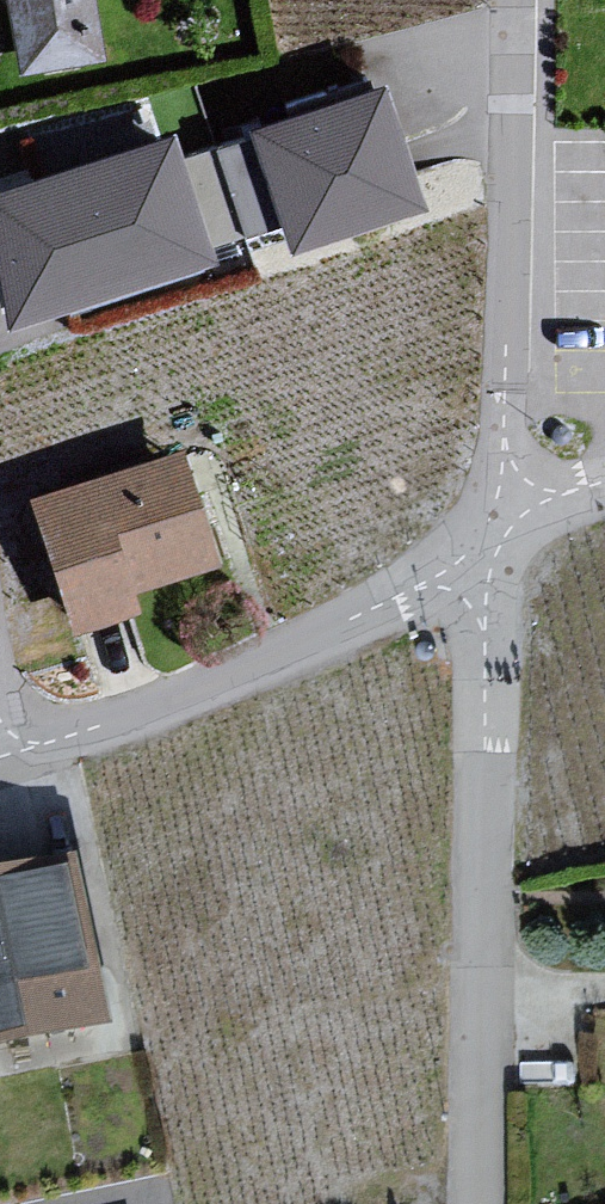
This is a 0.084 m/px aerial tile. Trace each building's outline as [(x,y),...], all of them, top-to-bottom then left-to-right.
[(22,72),(103,58),(93,0),(10,0),(22,72)] [(382,87),(259,127),(262,134),(290,222),(299,247),(422,207),(382,87)] [(0,190),(0,278),(10,329),(209,262),(206,249),(181,160),(173,129),(0,190)] [(262,134),(181,160),(206,249),(290,222),(262,134)] [(179,454),(32,497),(72,633),(135,614),(127,590),(211,565),(179,454)] [(0,887),(0,1050),(110,1026),(75,871),(0,887)]
